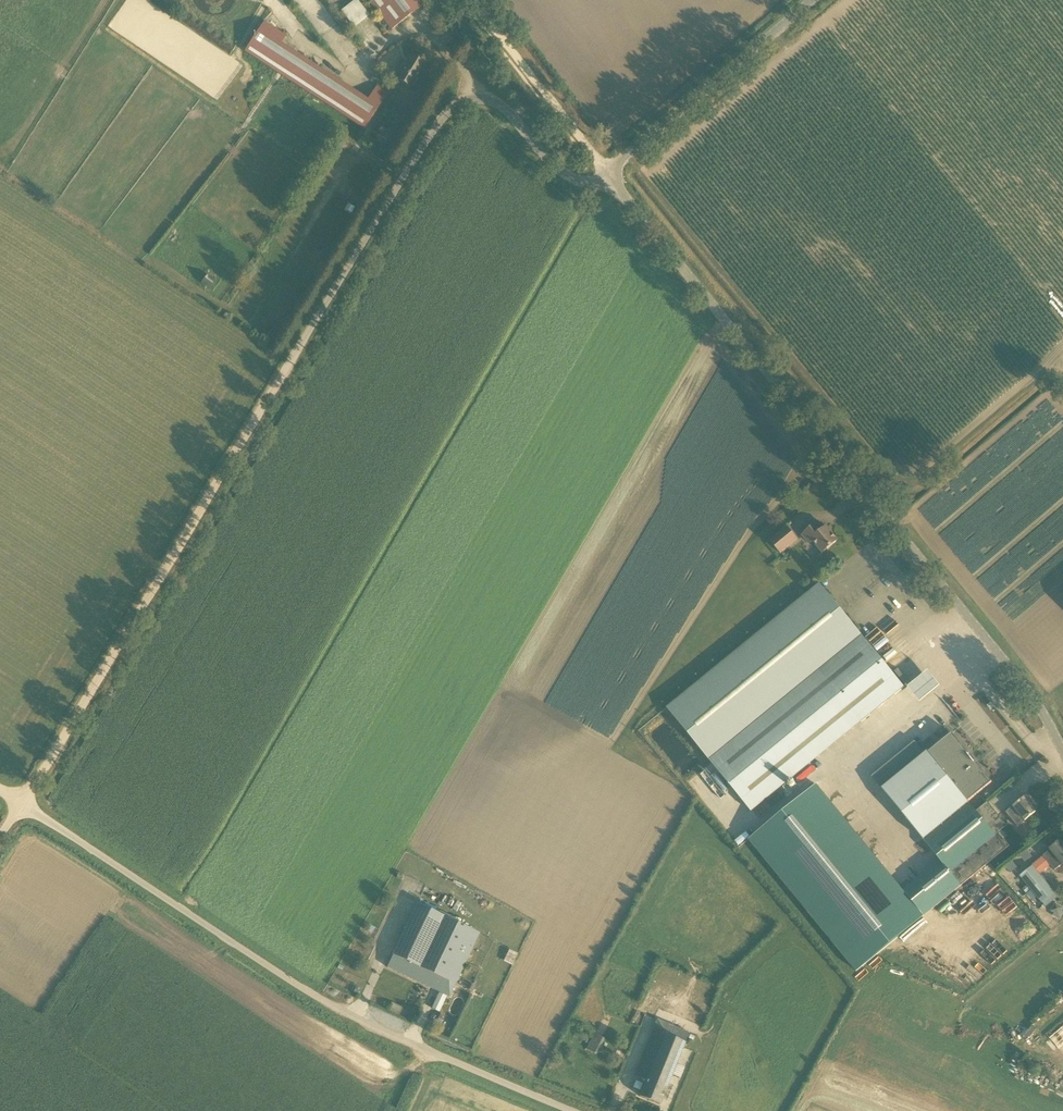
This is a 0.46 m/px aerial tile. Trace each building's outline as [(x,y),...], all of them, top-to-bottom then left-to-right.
[(370,15),(358,0),(354,0),(341,11),(355,28),(370,15)] [(425,0),(368,0),(391,30),(427,3),(425,0)] [(245,52),(353,122),(364,129),(387,94),(376,87),(367,101),(317,68),(320,63),(313,59),(310,64),(281,45),(286,37),(277,31),(279,28),(267,20),(265,23),(264,23),(245,52)] [(409,56),(395,78),(412,88),(426,65),(409,56)] [(383,123),(379,121),(372,132),(376,135),(383,123)] [(201,286),(209,291),(214,284),(206,279),(201,286)] [(813,541),(823,553),(838,540),(826,527),(824,529),(818,522),(802,535),(809,544),(813,541)] [(770,541),(780,554),(797,540),(787,527),(770,541)] [(667,708),(709,760),(751,811),(904,687),(820,584),(799,601),(667,708)] [(909,685),(920,701),(941,685),(930,670),(909,685)] [(914,741),(871,777),(924,840),(940,861),(915,881),(936,906),(1001,853),(1009,846),(1008,844),(998,832),(995,835),(968,802),(992,782),(975,761),(974,762),(968,755),(969,754),(952,733),(928,753),(927,752),(925,754),(914,741)] [(1006,812),(1009,817),(1018,827),(1036,812),(1024,798),(1006,812)] [(1050,849),(1051,850),(1044,856),(1050,863),(1055,870),(1062,864),(1062,845),(1060,841),(1050,849)] [(1038,873),(1050,863),(1044,856),(1031,866),(1032,866),(1020,876),(1043,903),(1054,893),(1038,873)] [(1051,912),(1054,913),(1052,916),(1060,920),(1062,915),(1062,912),(1061,911),(1062,908),(1062,907),(1055,903),(1051,912)] [(449,997),(480,933),(417,904),(387,968),(449,997)] [(505,961),(513,964),(517,953),(508,950),(505,961)] [(399,1014),(402,1007),(394,1004),(392,1011),(399,1014)] [(1062,1049),(1062,1018),(1047,1036),(1062,1049)] [(689,1033),(657,1020),(634,1076),(646,1081),(640,1097),(659,1105),(689,1033)] [(594,1033),(587,1049),(595,1053),(602,1037),(594,1033)]
